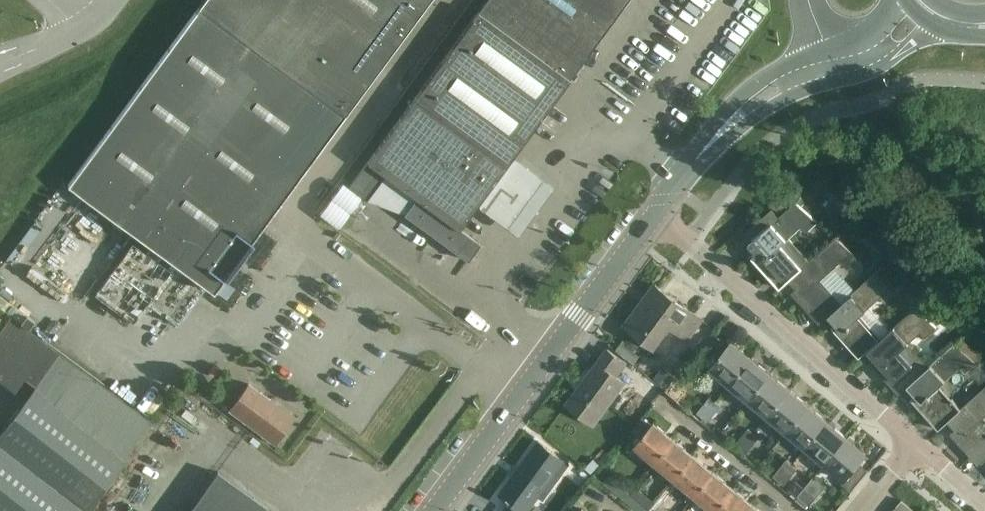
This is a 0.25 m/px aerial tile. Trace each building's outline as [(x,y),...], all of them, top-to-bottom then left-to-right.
[(67,184),(214,291),(282,199),(429,0),(203,0),(68,182),(67,184)] [(504,179),(499,174),(512,156),(580,64),(604,31),(627,0),(486,0),(349,186),(367,199),(383,205),(404,213),(467,260),(471,254),(480,243),(459,227),(474,207),(489,187),(495,191),(504,179)] [(489,187),(474,207),(513,236),(550,187),(512,156),(499,174),(504,179),(495,191),(489,187)] [(362,198),(341,183),(317,216),(338,231),(362,198)] [(802,267),(781,244),(801,226),(806,232),(818,221),(796,202),(779,216),(772,208),(745,233),(752,241),(748,244),(756,253),(752,257),(780,288),(789,280),(802,267)] [(885,223),(875,233),(888,248),(892,252),(902,243),(885,223)] [(842,303),(842,302),(821,279),(841,261),(846,267),(858,256),(836,237),(802,267),(789,280),(796,288),(792,292),(820,323),(829,315),(828,315),(842,303)] [(882,338),(882,337),(860,314),(881,296),(886,301),(897,291),(876,272),(842,302),(842,303),(828,315),(829,315),(836,324),(832,328),(860,359),(869,351),(868,350),(882,338)] [(688,339),(703,319),(654,284),(624,325),(654,347),(670,326),(688,339)] [(921,373),(901,350),(921,332),(926,337),(938,326),(916,307),(882,337),(882,338),(868,350),(869,351),(876,359),(871,363),(900,394),(908,386),(908,385),(921,373)] [(151,420),(48,343),(22,323),(11,315),(10,316),(0,329),(0,378),(14,389),(24,376),(34,384),(0,429),(0,510),(83,510),(151,420)] [(729,384),(751,357),(732,341),(710,368),(729,384)] [(961,408),(940,385),(960,367),(965,372),(978,362),(956,342),(921,373),(908,385),(908,386),(916,394),(911,398),(939,429),(948,421),(948,420),(961,408)] [(596,424),(626,382),(618,376),(628,363),(608,349),(568,403),(596,424)] [(748,400),(770,373),(751,357),(729,384),(748,400)] [(663,367),(654,377),(665,387),(674,377),(663,367)] [(767,415),(790,389),(770,373),(748,400),(767,415)] [(275,442),(294,416),(248,383),(229,409),(251,425),(275,442)] [(980,420),(984,416),(984,387),(961,408),(948,420),(948,421),(956,429),(951,433),(979,464),(984,459),(984,425),(980,420)] [(787,431),(809,405),(790,389),(767,415),(787,431)] [(703,404),(715,414),(721,405),(710,396),(703,404)] [(708,422),(715,414),(703,404),(697,412),(708,422)] [(806,447),(828,421),(809,405),(787,431),(806,447)] [(825,463),(847,436),(828,421),(806,447),(825,463)] [(654,461),(675,439),(654,422),(634,445),(654,461)] [(747,441),(753,445),(760,437),(748,428),(742,436),(747,441)] [(746,454),(753,445),(747,441),(742,436),(735,444),(746,454)] [(847,436),(825,463),(844,479),(841,483),(851,491),(868,470),(859,462),(867,453),(847,436)] [(675,479),(695,455),(675,439),(654,461),(675,479)] [(570,463),(538,440),(500,493),(510,501),(502,510),(528,510),(539,495),(544,498),(570,463)] [(695,495),(714,472),(695,455),(675,479),(679,483),(695,495)] [(785,472),(791,477),(798,469),(786,459),(780,467),(785,472)] [(784,485),(791,477),(785,472),(780,467),(773,476),(784,485)] [(218,471),(189,510),(273,510),(218,471)] [(736,490),(714,472),(695,495),(713,510),(716,510),(736,490)] [(633,494),(632,494),(610,475),(603,482),(627,501),(633,494)] [(796,480),(788,489),(797,497),(798,496),(805,487),(796,480)] [(650,508),(641,501),(646,494),(638,487),(632,494),(633,494),(627,501),(639,510),(648,510),(650,508)] [(809,505),(816,497),(805,487),(798,496),(809,505)] [(756,506),(736,490),(716,510),(751,510),(756,506)] [(902,499),(894,509),(897,510),(916,510),(902,499)]
